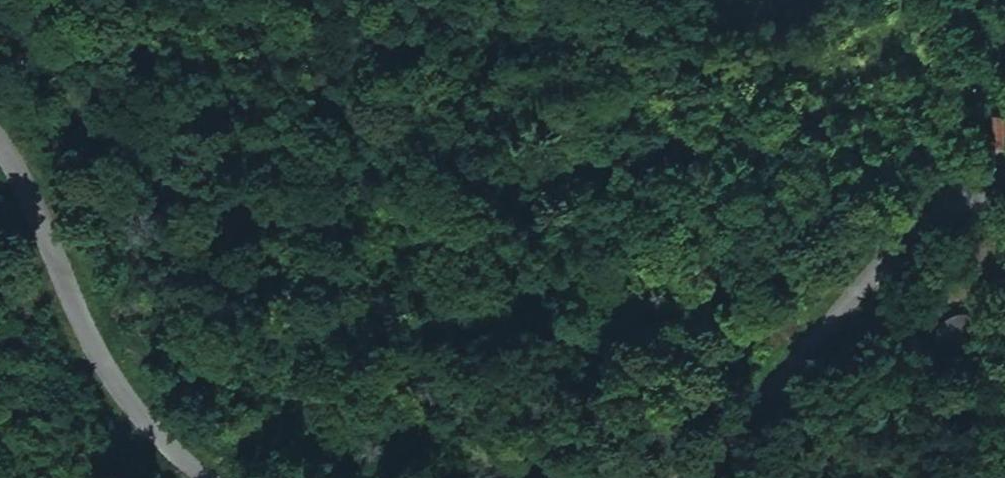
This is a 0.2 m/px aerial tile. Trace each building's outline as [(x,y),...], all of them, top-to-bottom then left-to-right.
[(988,108),(990,139),(1004,138),(1004,115),(1004,108),(988,108)]
